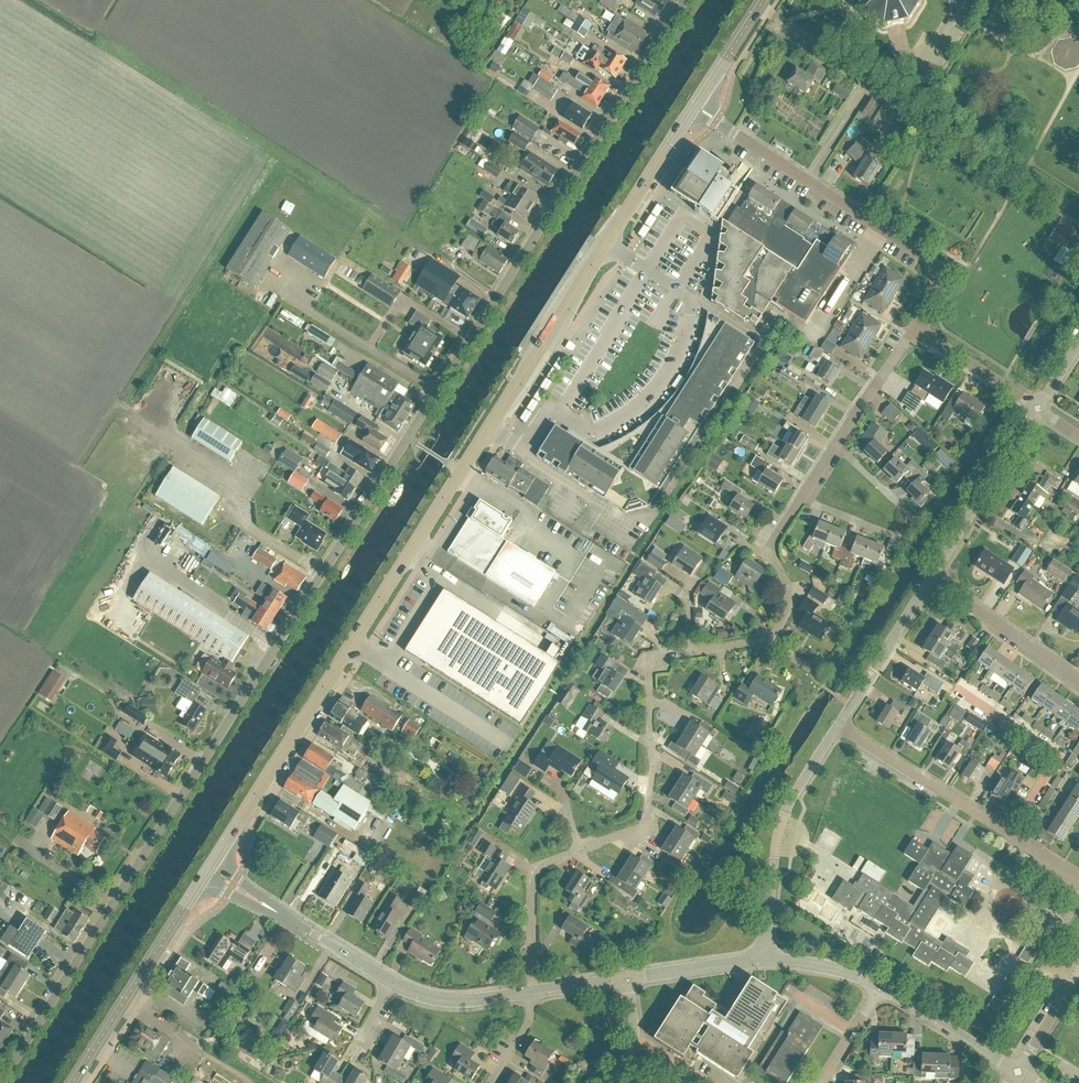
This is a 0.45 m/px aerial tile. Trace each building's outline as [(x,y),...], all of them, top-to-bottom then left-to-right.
[(584,0),(580,6),(596,17),(601,11),(584,0)] [(602,6),(595,0),(588,0),(599,10),(602,6)] [(611,0),(602,0),(600,3),(613,12),(618,4),(611,0)] [(665,8),(653,0),(638,0),(635,5),(655,17),(657,15),(660,17),(665,8)] [(910,19),(922,0),(861,0),(864,11),(885,24),(910,19)] [(545,8),(558,15),(562,9),(549,1),(545,8)] [(523,26),(522,27),(528,30),(528,29),(532,23),(536,17),(531,13),(530,15),(523,26)] [(568,19),(575,23),(588,32),(592,25),(572,13),(568,19)] [(506,19),(499,15),(495,21),(501,25),(506,19)] [(619,30),(643,45),(648,36),(645,34),(646,32),(626,19),(624,22),(617,17),(612,25),(619,30)] [(588,32),(575,23),(570,30),(584,38),(588,32)] [(638,53),(643,45),(619,30),(612,25),(607,32),(610,33),(615,37),(612,41),(633,54),(634,51),(638,53)] [(514,42),(506,37),(504,42),(511,46),(514,42)] [(595,53),(620,69),(626,61),(611,52),(610,54),(599,47),(595,53)] [(620,69),(595,53),(591,51),(583,65),(596,73),(600,68),(615,78),(620,69)] [(536,55),(533,59),(542,65),(545,61),(536,55)] [(574,61),(564,55),(560,61),(571,67),(574,61)] [(820,85),(828,72),(814,63),(806,76),(796,70),(787,84),(806,95),(814,82),(820,85)] [(604,98),(576,80),(575,81),(564,74),(560,81),(583,95),(581,99),(596,109),(604,98)] [(576,80),(604,98),(611,87),(595,77),(591,83),(579,75),(576,80)] [(561,92),(565,86),(553,79),(549,84),(561,92)] [(551,102),(558,92),(539,80),(532,90),(551,102)] [(838,84),(833,93),(847,101),(852,92),(838,84)] [(865,117),(875,102),(867,97),(857,112),(865,117)] [(582,130),(591,115),(574,104),(564,119),(582,130)] [(877,125),(887,110),(878,105),(869,120),(877,125)] [(490,110),(487,114),(493,118),(496,113),(490,110)] [(532,141),(540,130),(520,118),(513,129),(532,141)] [(493,130),(495,122),(486,120),(484,127),(493,130)] [(574,146),(581,134),(558,120),(551,131),(560,137),(558,141),(566,146),(568,142),(574,146)] [(475,154),(479,148),(470,143),(479,131),(474,128),(462,146),(475,154)] [(525,153),(531,144),(514,134),(509,143),(525,153)] [(897,138),(893,144),(899,148),(903,142),(897,138)] [(868,187),(881,167),(868,159),(870,157),(856,144),(848,153),(862,167),(854,178),(868,187)] [(684,174),(671,193),(696,210),(694,212),(699,215),(700,213),(717,224),(736,194),(731,191),(732,190),(728,187),(737,174),(732,171),(728,177),(721,172),(723,168),(700,153),(691,166),(693,167),(688,176),(684,174)] [(548,187),(558,171),(530,154),(520,170),(548,187)] [(497,180),(502,173),(483,160),(478,167),(497,180)] [(459,170),(465,173),(469,164),(463,162),(459,170)] [(467,172),(465,176),(481,184),(483,179),(467,172)] [(504,192),(511,196),(533,210),(539,201),(510,182),(504,192)] [(832,234),(756,186),(741,209),(737,207),(726,225),(717,305),(745,323),(747,320),(757,327),(794,268),(799,271),(778,305),(808,324),(856,249),(850,246),(853,242),(834,230),(832,234)] [(469,205),(481,194),(475,188),(463,198),(469,205)] [(527,220),(533,210),(511,196),(507,201),(501,197),(498,202),(527,220)] [(478,210),(482,213),(487,216),(488,215),(497,221),(493,227),(500,232),(497,236),(512,245),(519,234),(508,227),(513,220),(484,201),(478,210)] [(658,204),(652,213),(657,217),(663,208),(658,204)] [(256,288),(292,231),(263,213),(227,270),(256,288)] [(651,215),(645,224),(651,227),(656,218),(651,215)] [(1062,219),(1050,237),(1066,248),(1078,230),(1062,219)] [(644,225),(638,234),(644,238),(650,229),(644,225)] [(324,279),(336,260),(300,237),(288,256),(324,279)] [(472,264),(494,279),(503,265),(492,257),(496,251),(479,240),(472,252),(477,256),(472,264)] [(367,258),(355,274),(363,280),(375,263),(367,258)] [(458,297),(450,292),(460,277),(433,259),(416,286),(451,307),(450,308),(468,320),(481,300),(463,288),(458,297)] [(874,267),(870,273),(876,277),(880,271),(874,267)] [(878,279),(897,292),(898,293),(903,285),(902,284),(904,280),(885,268),(878,279)] [(392,306),(400,293),(372,276),(364,288),(392,306)] [(871,291),(890,303),(897,292),(878,279),(877,279),(873,284),(875,285),(871,291)] [(891,303),(890,303),(871,291),(864,302),(883,314),(885,310),(886,311),(891,303)] [(252,312),(258,300),(253,297),(247,309),(252,312)] [(833,318),(838,309),(832,306),(827,314),(833,318)] [(281,317),(301,329),(305,322),(285,310),(281,317)] [(426,367),(443,339),(427,328),(431,321),(417,312),(409,324),(418,330),(403,353),(406,354),(404,357),(412,362),(414,359),(426,367)] [(653,511),(721,404),(717,402),(755,344),(709,315),(709,314),(708,314),(705,330),(701,344),(696,358),(690,372),(682,385),(673,397),(663,408),(653,419),(641,428),(628,436),(615,443),(599,450),(569,430),(566,434),(555,427),(536,457),(625,514),(647,507),(653,511)] [(397,315),(390,329),(396,332),(404,318),(397,315)] [(855,326),(873,338),(874,339),(880,331),(879,330),(881,327),(862,315),(855,326)] [(837,321),(834,327),(840,331),(844,325),(837,321)] [(848,337),(867,349),(873,338),(855,326),(854,325),(851,330),(852,331),(848,337)] [(325,345),(331,349),(336,341),(313,326),(308,334),(325,345)] [(868,349),(867,349),(848,337),(841,349),(860,360),(862,356),(863,357),(868,349)] [(831,356),(837,347),(827,340),(821,350),(831,356)] [(829,385),(838,370),(829,364),(832,359),(815,349),(810,358),(824,367),(821,371),(817,368),(812,375),(829,385)] [(345,363),(337,358),(336,360),(331,367),(336,371),(341,364),(345,366),(345,363)] [(559,358),(553,367),(559,370),(565,361),(559,358)] [(333,383),(338,374),(323,365),(317,374),(333,383)] [(361,377),(356,384),(384,401),(388,404),(385,408),(406,421),(416,406),(395,393),(400,384),(369,365),(361,377)] [(553,368),(547,377),(552,381),(558,372),(553,368)] [(300,369),(296,377),(308,384),(312,376),(300,369)] [(349,369),(344,376),(356,384),(361,377),(349,369)] [(799,388),(803,381),(783,369),(779,376),(799,388)] [(934,377),(923,370),(913,386),(914,386),(909,393),(924,403),(929,396),(942,404),(953,386),(935,375),(934,377)] [(327,394),(332,386),(316,376),(311,384),(327,394)] [(546,379),(540,388),(544,390),(546,391),(552,382),(549,381),(546,379)] [(384,401),(356,384),(350,393),(378,411),(375,415),(379,418),(377,420),(398,434),(406,421),(385,408),(388,404),(384,401)] [(760,384),(754,392),(763,397),(768,389),(760,384)] [(238,396),(226,389),(223,395),(215,391),(211,398),(230,409),(238,396)] [(539,389),(534,398),(537,400),(539,401),(545,392),(543,391),(539,389)] [(287,410),(293,398),(286,394),(279,406),(287,410)] [(985,407),(963,394),(959,400),(954,397),(941,417),(949,422),(956,411),(967,418),(964,423),(965,424),(972,429),(973,428),(976,424),(975,422),(985,407)] [(307,411),(314,400),(309,396),(301,407),(307,411)] [(801,403),(822,417),(830,404),(818,397),(814,403),(805,397),(801,403)] [(329,409),(332,404),(325,399),(322,404),(329,409)] [(351,427),(358,415),(335,400),(328,412),(351,427)] [(533,400),(527,409),(530,411),(532,412),(538,403),(536,402),(533,400)] [(815,428),(822,417),(801,403),(797,409),(802,412),(798,418),(815,428)] [(893,425),(901,414),(891,405),(882,416),(893,425)] [(907,407),(904,412),(910,415),(913,411),(912,411),(907,407)] [(268,423),(272,417),(260,409),(256,415),(268,423)] [(280,410),(276,415),(282,419),(285,414),(280,410)] [(526,410),(520,419),(524,421),(526,423),(532,414),(529,412),(526,410)] [(380,453),(387,440),(374,433),(379,426),(362,416),(356,427),(367,434),(363,442),(380,453)] [(282,423),(275,418),(272,423),(271,424),(279,428),(282,423)] [(231,464),(243,443),(205,420),(193,440),(231,464)] [(787,446),(800,453),(808,440),(797,433),(799,430),(787,423),(783,429),(794,435),(787,446)] [(863,440),(871,445),(864,452),(877,464),(887,453),(879,446),(887,433),(872,424),(863,440)] [(337,445),(343,436),(326,426),(320,434),(337,445)] [(919,429),(912,436),(919,442),(926,435),(919,429)] [(767,435),(762,445),(768,448),(773,437),(767,435)] [(286,436),(283,441),(294,448),(297,443),(286,436)] [(755,452),(759,446),(744,437),(740,443),(755,452)] [(372,475),(381,460),(350,440),(341,455),(372,475)] [(315,450),(319,445),(312,441),(309,446),(315,450)] [(327,459),(331,452),(319,445),(315,450),(314,451),(327,459)] [(800,453),(787,446),(784,452),(773,445),(767,456),(779,463),(781,461),(792,467),(800,453)] [(268,447),(264,453),(270,456),(273,450),(268,447)] [(938,461),(945,455),(940,450),(934,457),(938,461)] [(295,473),(303,461),(287,451),(279,463),(295,473)] [(712,454),(705,465),(715,472),(722,461),(712,454)] [(524,465),(511,456),(506,465),(495,458),(485,472),(509,487),(510,486),(525,496),(524,499),(537,507),(550,488),(521,469),(524,465)] [(774,495),(783,481),(764,469),(768,464),(757,457),(751,467),(765,475),(759,485),(774,495)] [(909,481),(920,469),(912,461),(905,469),(895,459),(885,470),(898,482),(904,476),(909,481)] [(327,470),(357,489),(365,478),(349,468),(346,473),(344,471),(343,472),(330,464),(327,470)] [(320,479),(324,471),(309,465),(306,472),(320,479)] [(203,527),(221,499),(174,469),(156,498),(203,527)] [(920,469),(909,481),(913,485),(907,491),(914,497),(912,499),(916,503),(918,501),(921,504),(930,495),(920,485),(928,477),(920,469)] [(334,493),(339,496),(349,502),(357,489),(327,470),(326,471),(330,473),(323,484),(324,484),(330,488),(331,488),(334,491),(333,492),(334,493)] [(294,474),(288,483),(302,491),(308,482),(294,474)] [(1026,504),(1033,508),(1034,506),(1039,510),(1048,496),(1045,494),(1050,487),(1056,491),(1061,483),(1047,474),(1038,489),(1030,483),(1021,496),(1028,501),(1026,504)] [(727,492),(731,485),(725,481),(720,488),(727,492)] [(698,493),(704,499),(714,490),(708,484),(698,493)] [(731,485),(727,492),(733,496),(726,507),(746,520),(753,507),(739,498),(742,492),(731,485)] [(1064,499),(1078,509),(1078,500),(1060,488),(1059,490),(1064,499)] [(335,523),(344,509),(328,499),(328,500),(322,496),(315,492),(311,498),(317,502),(324,507),(320,513),(335,523)] [(1033,508),(1026,504),(1028,501),(1021,496),(1011,512),(1019,518),(1013,527),(1020,532),(1026,523),(1028,520),(1026,519),(1028,516),(1033,508)] [(1059,515),(1065,509),(1051,498),(1046,504),(1059,515)] [(711,500),(707,507),(713,510),(717,503),(711,500)] [(504,518),(485,507),(483,506),(481,506),(479,507),(478,508),(476,510),(475,510),(448,553),(534,608),(556,573),(502,539),(512,522),(509,520),(507,522),(504,520),(505,518),(504,517),(504,518)] [(1074,522),(1078,517),(1072,513),(1074,511),(1067,506),(1062,514),(1074,522)] [(726,511),(718,508),(713,518),(728,525),(733,516),(726,513),(726,511)] [(300,510),(293,522),(302,528),(296,538),(308,545),(308,546),(317,552),(323,544),(322,543),(327,535),(306,522),(310,516),(300,510)] [(1045,513),(1042,518),(1051,523),(1053,519),(1045,513)] [(280,526),(283,523),(273,515),(269,520),(277,527),(274,531),(282,537),(287,532),(280,526)] [(715,546),(727,528),(709,517),(698,534),(715,546)] [(271,537),(274,523),(263,521),(260,535),(271,537)] [(826,544),(832,528),(819,523),(813,538),(810,536),(802,549),(809,553),(815,543),(817,541),(826,544)] [(841,561),(845,550),(840,548),(846,534),(832,528),(826,544),(835,548),(831,558),(841,561)] [(158,533),(155,537),(167,546),(171,541),(158,533)] [(864,560),(870,543),(857,538),(851,552),(845,550),(841,561),(841,562),(839,567),(851,571),(855,560),(853,559),(854,556),(864,560)] [(186,559),(191,546),(173,539),(168,552),(186,559)] [(870,543),(864,560),(872,563),(867,576),(878,580),(884,565),(878,563),(884,549),(870,543)] [(1021,546),(1011,561),(1022,568),(1032,553),(1021,546)] [(667,556),(656,548),(655,548),(646,562),(661,572),(666,564),(663,562),(667,556)] [(690,577),(702,559),(684,548),(673,565),(690,577)] [(271,570),(277,561),(259,549),(253,558),(271,570)] [(724,550),(719,558),(724,562),(729,554),(724,550)] [(211,552),(207,560),(218,567),(222,559),(211,552)] [(1003,586),(1013,571),(985,552),(975,567),(1003,586)] [(212,572),(215,567),(204,560),(201,565),(212,572)] [(754,594),(756,593),(757,592),(758,591),(759,590),(759,588),(759,586),(758,585),(757,584),(764,572),(747,560),(735,578),(749,587),(749,589),(749,591),(750,592),(751,593),(753,593),(754,594)] [(1053,561),(1046,572),(1063,583),(1070,572),(1053,561)] [(167,571),(172,575),(179,566),(174,562),(167,571)] [(798,569),(809,576),(813,569),(802,562),(798,569)] [(642,580),(633,594),(650,606),(663,586),(652,579),(656,573),(641,563),(634,575),(642,580)] [(298,592),(306,578),(285,564),(275,580),(285,587),(287,585),(298,592)] [(726,587),(733,576),(720,567),(713,578),(726,587)] [(1042,609),(1052,595),(1032,581),(1033,578),(1025,572),(1016,584),(1023,588),(1017,596),(1028,603),(1029,600),(1042,609)] [(231,671),(240,655),(239,654),(249,638),(150,574),(133,600),(226,660),(223,665),(212,659),(202,674),(228,690),(237,675),(231,671)] [(848,579),(844,586),(852,590),(855,583),(848,579)] [(723,622),(735,604),(719,594),(722,590),(710,581),(701,595),(711,602),(706,610),(723,622)] [(263,583),(257,593),(267,600),(267,602),(272,606),(274,603),(281,609),(288,599),(274,590),(263,583)] [(812,587),(807,595),(823,605),(828,598),(812,587)] [(434,651),(425,665),(521,725),(560,664),(554,660),(560,650),(552,645),(546,655),(444,590),(435,605),(443,610),(422,643),(434,651)] [(621,590),(617,596),(627,603),(631,597),(621,590)] [(241,594),(235,603),(240,607),(243,603),(273,622),(281,609),(274,603),(272,606),(267,602),(262,609),(259,608),(260,606),(241,594)] [(839,594),(836,600),(842,603),(846,597),(839,594)] [(821,641),(831,626),(813,615),(819,607),(807,599),(798,613),(805,617),(799,627),(808,633),(821,641)] [(635,612),(616,600),(610,609),(623,617),(612,634),(629,646),(641,629),(629,621),(635,612)] [(240,607),(245,611),(241,617),(253,624),(267,632),(273,622),(243,603),(240,607)] [(1078,633),(1078,613),(1067,605),(1055,622),(1066,629),(1068,627),(1078,634),(1078,633)] [(551,624),(547,629),(556,635),(572,645),(575,639),(571,637),(570,637),(559,630),(554,627),(555,626),(551,624)] [(930,638),(956,654),(959,650),(951,642),(954,637),(961,641),(965,635),(949,625),(945,631),(938,626),(930,638)] [(726,629),(717,631),(718,636),(718,638),(727,636),(727,634),(726,629)] [(953,658),(956,654),(930,638),(923,650),(930,655),(926,661),(942,671),(946,665),(939,660),(944,653),(953,658)] [(975,654),(981,644),(973,638),(966,648),(975,654)] [(605,652),(608,647),(598,641),(595,646),(605,652)] [(989,671),(999,657),(988,649),(978,664),(989,671)] [(618,661),(622,655),(613,650),(609,656),(618,661)] [(598,670),(593,678),(597,681),(596,682),(602,686),(597,693),(609,700),(613,693),(615,694),(625,678),(613,670),(616,664),(604,657),(597,667),(603,671),(602,673),(598,670)] [(1001,679),(1011,665),(999,657),(989,671),(990,672),(985,678),(989,682),(994,675),(1001,679)] [(1013,688),(1023,673),(1011,665),(1001,679),(1013,688)] [(194,666),(184,678),(198,691),(208,679),(194,666)] [(923,680),(910,671),(902,683),(917,693),(922,685),(937,694),(943,684),(927,674),(923,680)] [(1023,673),(1013,688),(1024,696),(1035,681),(1023,673)] [(781,692),(758,677),(750,690),(742,685),(734,698),(747,707),(754,695),(772,707),(781,692)] [(717,711),(723,702),(715,698),(720,689),(703,678),(692,695),(717,711)] [(978,689),(981,684),(972,678),(968,683),(978,689)] [(566,709),(574,697),(571,695),(575,689),(570,685),(558,704),(566,709)] [(989,697),(992,692),(983,686),(980,691),(989,697)] [(1043,709),(1053,694),(1041,686),(1031,701),(1043,709)] [(180,687),(175,694),(183,699),(176,709),(182,713),(179,716),(184,719),(180,725),(194,733),(207,712),(195,704),(199,698),(180,687)] [(992,692),(989,697),(999,704),(1002,699),(992,692)] [(1055,717),(1065,702),(1053,694),(1043,709),(1055,717)] [(421,730),(371,696),(362,710),(393,731),(395,728),(414,740),(421,730)] [(359,736),(368,721),(357,714),(359,712),(353,707),(351,706),(352,704),(343,697),(330,718),(359,736)] [(141,712),(154,712),(155,699),(142,699),(141,712)] [(912,699),(908,706),(914,710),(918,702),(912,699)] [(937,710),(940,704),(935,700),(932,706),(937,710)] [(1010,712),(1013,707),(1004,700),(1000,705),(1010,712)] [(906,710),(894,702),(890,709),(887,707),(877,723),(889,730),(898,715),(902,717),(906,710)] [(1066,725),(1077,710),(1065,702),(1055,717),(1066,725)] [(588,721),(583,730),(587,733),(604,744),(613,730),(600,722),(604,715),(591,706),(583,718),(588,721)] [(955,720),(962,709),(956,706),(949,717),(955,720)] [(125,713),(144,725),(148,719),(129,707),(125,713)] [(962,709),(955,720),(960,724),(967,713),(962,709)] [(935,722),(941,714),(935,710),(929,717),(935,722)] [(1066,725),(1078,733),(1078,732),(1078,712),(1077,710),(1066,725)] [(921,751),(931,734),(926,730),(932,721),(918,713),(911,723),(917,727),(907,742),(921,751)] [(1031,726),(1035,721),(1025,715),(1022,720),(1031,726)] [(529,721),(525,726),(542,736),(546,730),(529,721)] [(360,753),(364,747),(327,722),(318,736),(353,759),(358,751),(360,753)] [(692,724),(685,736),(702,747),(710,735),(712,737),(716,731),(702,722),(699,728),(692,724)] [(1042,734),(1046,729),(1037,723),(1033,728),(1042,734)] [(1046,729),(1042,734),(1052,741),(1055,736),(1046,729)] [(554,731),(551,737),(561,743),(565,737),(554,731)] [(139,745),(173,767),(181,755),(168,748),(168,749),(146,735),(139,745)] [(685,736),(677,747),(682,750),(679,756),(697,768),(701,762),(695,758),(702,747),(685,736)] [(1063,748),(1066,743),(1057,737),(1054,742),(1063,748)] [(112,749),(115,744),(108,740),(101,751),(108,756),(116,761),(120,754),(112,749)] [(960,753),(965,757),(972,746),(967,743),(962,740),(959,745),(956,749),(948,744),(937,761),(950,769),(960,753)] [(166,778),(173,767),(139,745),(133,755),(155,769),(154,770),(166,778)] [(344,773),(330,765),(334,759),(313,745),(303,759),(325,773),(326,772),(339,780),(344,773)] [(373,761),(377,755),(364,747),(361,753),(373,761)] [(581,762),(559,748),(551,760),(542,754),(535,765),(546,772),(550,765),(561,773),(563,770),(572,776),(581,762)] [(618,795),(628,778),(614,769),(619,762),(599,750),(589,766),(596,770),(590,780),(608,791),(609,790),(618,795)] [(997,770),(1006,755),(1002,752),(998,758),(994,756),(989,765),(985,771),(972,763),(963,777),(976,786),(983,775),(991,779),(997,770)] [(1071,768),(1077,758),(1072,755),(1066,765),(1071,768)] [(315,786),(323,774),(302,761),(294,773),(315,786)] [(521,762),(516,769),(528,777),(532,769),(521,762)] [(1007,777),(1010,772),(1003,767),(1000,772),(1007,777)] [(594,772),(588,768),(584,775),(590,779),(594,772)] [(656,792),(668,776),(663,772),(651,788),(656,792)] [(996,799),(1003,803),(1011,789),(1016,793),(1025,779),(1013,772),(1007,783),(1001,779),(991,795),(992,796),(990,799),(994,801),(996,799)] [(1031,772),(1028,776),(1033,780),(1036,775),(1031,772)] [(511,773),(500,790),(509,796),(520,779),(511,773)] [(359,795),(364,787),(344,774),(340,781),(346,785),(345,786),(359,795)] [(310,806),(318,793),(309,787),(310,786),(293,775),(284,789),(310,806)] [(677,788),(695,799),(700,790),(708,795),(713,787),(694,775),(691,780),(685,776),(677,788)] [(1057,790),(1063,780),(1058,777),(1052,786),(1057,790)] [(736,796),(740,789),(728,782),(725,789),(736,796)] [(372,804),(344,786),(335,800),(321,791),(313,805),(332,817),(333,817),(354,830),(372,804)] [(1078,804),(1078,787),(1078,786),(1070,798),(1078,804)] [(504,823),(501,829),(501,831),(506,834),(508,833),(512,828),(520,833),(536,808),(528,803),(534,794),(523,787),(514,801),(517,803),(505,822),(504,823)] [(688,810),(695,799),(677,788),(670,799),(676,803),(673,809),(686,817),(690,811),(688,810)] [(1044,798),(1050,802),(1056,792),(1050,789),(1044,798)] [(378,807),(381,801),(368,793),(365,799),(378,807)] [(735,806),(739,801),(728,794),(724,799),(735,806)] [(1044,811),(1050,802),(1044,798),(1038,808),(1044,811)] [(1078,816),(1078,804),(1070,798),(1063,810),(1077,819),(1078,816)] [(55,821),(63,809),(47,799),(39,812),(55,821)] [(300,814),(281,802),(271,818),(290,830),(297,819),(306,825),(310,818),(301,812),(300,814)] [(1037,823),(1042,813),(1037,810),(1031,819),(1037,823)] [(1070,830),(1077,819),(1063,810),(1055,821),(1070,830)] [(96,854),(106,839),(95,831),(96,828),(69,811),(51,840),(78,857),(85,847),(96,854)] [(98,822),(103,815),(97,811),(93,819),(98,822)] [(696,828),(700,821),(692,816),(688,822),(696,828)] [(1062,843),(1070,830),(1055,821),(1048,833),(1043,830),(1038,837),(1051,845),(1055,838),(1062,843)] [(321,825),(313,838),(329,848),(338,835),(321,825)] [(670,839),(688,851),(695,839),(697,841),(700,835),(687,826),(684,832),(677,828),(670,839)] [(480,841),(484,834),(475,828),(470,835),(480,841)] [(708,845),(712,839),(705,835),(701,840),(708,845)] [(680,862),(688,851),(670,839),(663,851),(669,855),(665,861),(678,869),(682,864),(680,862)] [(496,891),(510,868),(504,864),(508,857),(484,842),(478,851),(492,860),(479,880),(496,891)] [(929,852),(913,842),(904,855),(919,865),(908,882),(924,893),(914,908),(863,876),(855,889),(845,882),(833,901),(851,913),(855,907),(860,909),(859,911),(889,930),(886,935),(902,945),(903,943),(917,952),(913,958),(929,968),(932,963),(947,973),(950,969),(965,979),(974,965),(966,960),(970,954),(947,939),(943,945),(924,933),(946,898),(963,909),(974,893),(956,882),(973,857),(959,848),(953,857),(933,844),(929,852)] [(625,869),(643,880),(650,869),(652,870),(656,864),(643,856),(639,862),(633,857),(625,869)] [(886,873),(867,862),(860,874),(879,885),(886,873)] [(342,867),(338,873),(335,871),(319,897),(335,907),(351,881),(344,877),(348,871),(342,867)] [(636,891),(643,880),(625,869),(618,880),(624,884),(620,890),(634,899),(637,893),(636,891)] [(582,909),(589,897),(583,894),(591,882),(578,873),(566,891),(573,896),(570,901),(573,903),(570,908),(577,913),(580,908),(582,909)] [(679,890),(685,879),(678,875),(672,886),(679,890)] [(2,879),(0,878),(0,895),(5,898),(12,886),(2,880),(2,879)] [(361,923),(373,904),(363,898),(370,888),(360,882),(354,893),(358,896),(347,915),(361,923)] [(416,911),(427,892),(418,887),(406,906),(416,911)] [(81,905),(84,899),(74,894),(71,899),(81,905)] [(387,939),(401,917),(394,913),(401,901),(390,894),(382,908),(384,910),(372,930),(387,939)] [(623,910),(628,902),(617,896),(612,904),(623,910)] [(39,902),(35,909),(40,911),(44,905),(39,902)] [(489,921),(492,920),(495,915),(495,912),(482,905),(480,905),(476,911),(477,913),(489,921)] [(53,924),(60,913),(50,907),(43,918),(53,924)] [(73,912),(67,909),(54,929),(62,934),(62,935),(75,943),(89,920),(74,910),(73,912)] [(670,912),(659,910),(656,930),(667,932),(670,912)] [(587,955),(595,943),(584,936),(588,929),(571,917),(562,930),(574,937),(570,944),(587,955)] [(1026,963),(1051,924),(1042,918),(1017,957),(1026,963)] [(29,921),(28,920),(19,934),(6,925),(0,934),(0,941),(28,960),(46,932),(29,921)] [(498,933),(479,921),(477,922),(472,929),(469,929),(464,938),(464,939),(471,943),(473,943),(474,942),(487,950),(489,950),(494,943),(495,944),(496,941),(499,936),(498,933)] [(364,924),(354,928),(358,938),(368,935),(364,924)] [(431,966),(440,951),(421,938),(422,936),(411,929),(403,942),(412,947),(408,952),(418,959),(419,958),(431,966)] [(234,945),(220,936),(206,958),(222,969),(231,956),(242,963),(250,952),(238,944),(235,943),(234,945)] [(391,939),(385,942),(387,948),(394,945),(391,939)] [(553,947),(568,957),(571,953),(555,943),(553,947)] [(882,956),(876,952),(872,958),(879,962),(882,956)] [(196,969),(191,966),(191,965),(181,959),(176,966),(165,984),(170,987),(166,994),(184,1005),(203,976),(196,969)] [(299,977),(304,968),(289,959),(280,973),(279,972),(275,980),(296,993),(304,980),(299,977)] [(0,969),(0,972),(8,977),(24,987),(31,976),(15,966),(12,972),(8,970),(10,968),(3,964),(0,969)] [(996,1011),(1018,977),(1008,971),(987,1005),(996,1011)] [(8,977),(1,973),(0,975),(0,983),(3,985),(1,989),(16,999),(24,987),(8,977)] [(322,973),(318,979),(325,982),(328,977),(322,973)] [(240,978),(234,974),(229,981),(235,985),(240,978)] [(716,1008),(717,1007),(716,1007),(704,998),(705,996),(706,995),(694,987),(692,989),(685,1001),(683,1000),(681,999),(674,1010),(666,1022),(659,1033),(654,1040),(656,1041),(683,1059),(691,1064),(692,1064),(699,1053),(739,1079),(787,1003),(788,1003),(760,985),(752,980),(728,1016),(716,1008)] [(217,988),(229,995),(233,989),(221,982),(217,988)] [(356,1018),(364,1004),(352,997),(355,991),(343,983),(336,997),(343,1001),(339,1008),(356,1018)] [(197,994),(210,1001),(216,992),(203,984),(197,994)] [(273,1018),(277,1003),(268,1000),(264,1015),(273,1018)] [(291,1018),(299,1006),(291,1001),(284,1013),(291,1018)] [(307,1003),(304,1009),(309,1013),(313,1006),(307,1003)] [(334,1043),(342,1030),(334,1025),(338,1020),(319,1008),(310,1024),(316,1028),(314,1031),(334,1043)] [(14,1030),(0,1021),(5,1013),(0,1009),(0,1048),(2,1049),(14,1030)] [(823,1028),(800,1013),(787,1034),(783,1031),(760,1067),(767,1071),(766,1073),(781,1082),(788,1082),(823,1028)] [(281,1032),(302,1045),(308,1035),(287,1022),(281,1032)] [(158,1035),(139,1023),(135,1030),(136,1031),(131,1038),(138,1043),(137,1045),(147,1051),(146,1054),(160,1062),(161,1060),(159,1058),(171,1040),(159,1033),(158,1035)] [(892,1054),(893,1036),(878,1035),(878,1038),(870,1038),(870,1044),(870,1057),(882,1058),(892,1058),(892,1054)] [(893,1036),(892,1054),(901,1054),(901,1059),(906,1059),(913,1059),(914,1059),(914,1045),(906,1045),(907,1036),(893,1036)] [(387,1049),(404,1059),(411,1048),(421,1054),(425,1047),(409,1038),(406,1044),(394,1037),(387,1049)] [(545,1082),(554,1069),(547,1065),(555,1053),(536,1041),(526,1056),(535,1062),(529,1072),(545,1082)] [(469,1062),(474,1055),(460,1046),(452,1060),(459,1064),(455,1071),(471,1081),(479,1068),(469,1062)] [(404,1059),(387,1049),(380,1061),(391,1068),(387,1074),(402,1082),(404,1082),(407,1078),(397,1072),(404,1059)] [(341,1078),(333,1073),(340,1062),(325,1053),(314,1072),(324,1078),(321,1082),(337,1082),(341,1078)] [(562,1056),(559,1060),(570,1067),(573,1063),(562,1056)] [(935,1075),(936,1056),(922,1056),(921,1065),(916,1064),(914,1064),(913,1077),(913,1079),(925,1079),(925,1075),(935,1075)] [(950,1057),(936,1056),(935,1075),(935,1079),(944,1080),(957,1080),(957,1058),(950,1057)] [(184,1081),(188,1074),(164,1060),(160,1066),(184,1081)] [(175,1080),(147,1062),(134,1082),(173,1082),(175,1080)] [(337,1082),(367,1082),(369,1079),(355,1071),(348,1082),(341,1078),(337,1082)] [(446,1079),(434,1071),(426,1082),(444,1082),(446,1079)]
